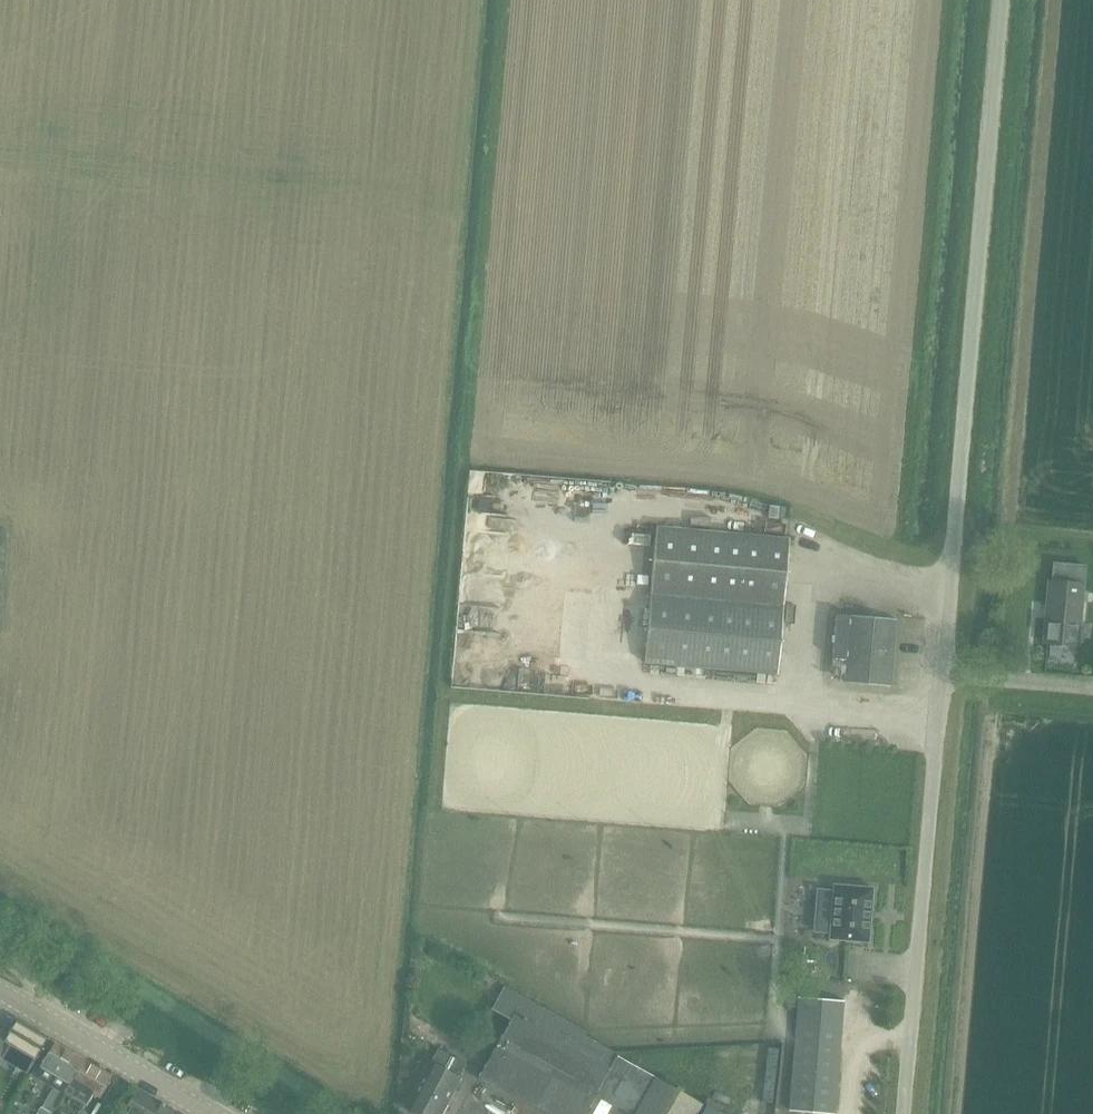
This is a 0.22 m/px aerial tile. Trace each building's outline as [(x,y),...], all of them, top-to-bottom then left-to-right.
[(777,673),(783,603),(789,538),(656,526),(644,662),(777,673)] [(1048,581),(1043,641),(1061,642),(1061,647),(1070,648),(1071,643),(1078,644),(1083,584),(1084,567),(1051,564),(1050,581),(1048,581)] [(836,615),(833,658),(846,659),(849,616),(836,615)] [(846,681),(881,684),(890,685),(896,619),(851,615),(846,681)] [(832,955),(870,959),(876,887),(838,883),(832,955)] [(702,1103),(654,1076),(654,1075),(617,1054),(618,1052),(585,1033),(586,1030),(505,984),(492,1007),(511,1019),(478,1077),(544,1113),(696,1113),(702,1103)] [(796,1026),(789,1110),(835,1113),(842,1030),(845,1001),(806,998),(798,997),(797,1010),(796,1026)] [(1,1055),(1,1056),(26,1071),(47,1036),(16,1017),(7,1032),(0,1028),(0,1055),(1,1055)] [(51,1089),(36,1113),(50,1113),(63,1091),(62,1091),(71,1078),(74,1078),(86,1058),(55,1040),(35,1076),(52,1086),(51,1089)] [(762,1101),(772,1102),(779,1048),(768,1047),(762,1101)] [(460,1076),(459,1076),(466,1063),(438,1048),(431,1061),(430,1060),(405,1106),(409,1108),(411,1113),(413,1113),(440,1113),(460,1076)] [(62,1091),(63,1091),(87,1104),(93,1093),(99,1096),(112,1073),(86,1058),(74,1078),(71,1078),(62,1091)] [(123,1113),(179,1113),(138,1089),(123,1113)] [(707,1102),(700,1113),(728,1113),(707,1102)]
